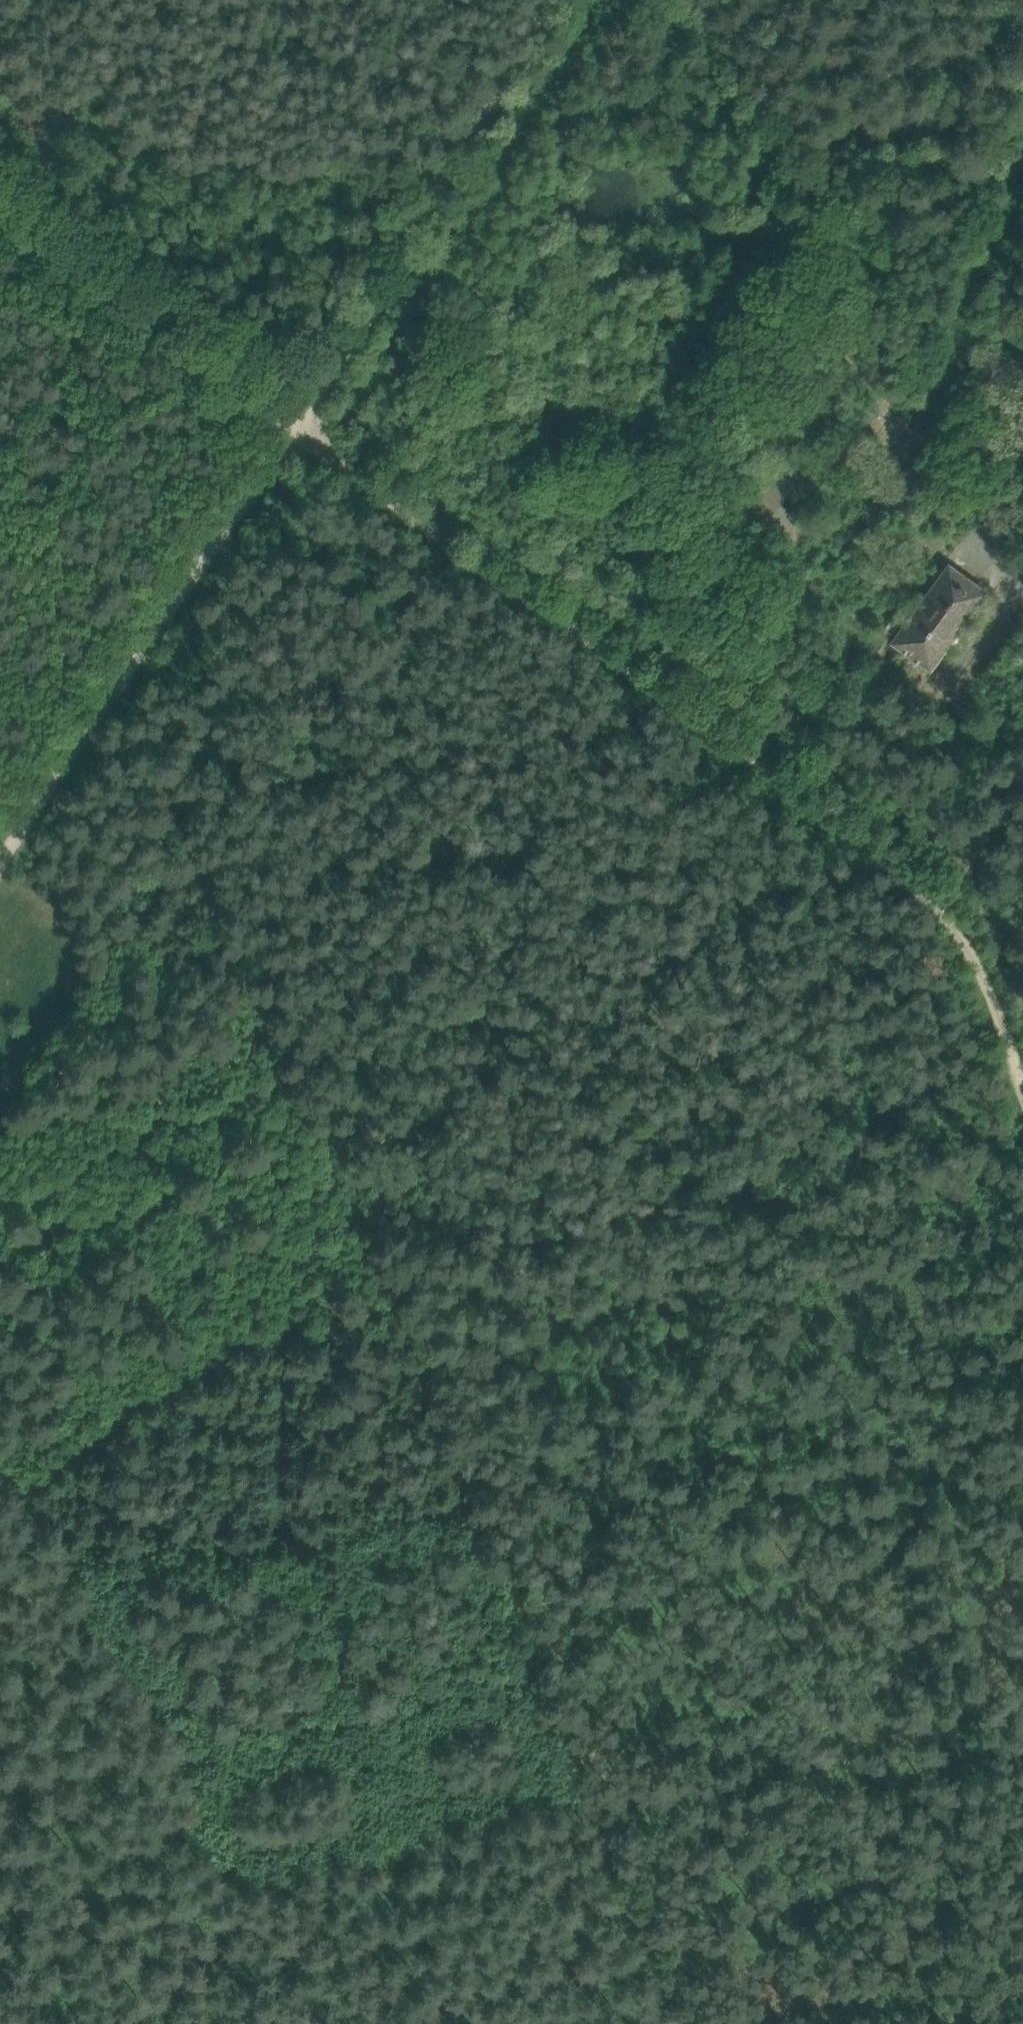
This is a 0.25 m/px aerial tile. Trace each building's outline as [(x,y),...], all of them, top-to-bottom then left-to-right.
[(956,564),(898,645),(938,673),(996,592),(956,564)]
